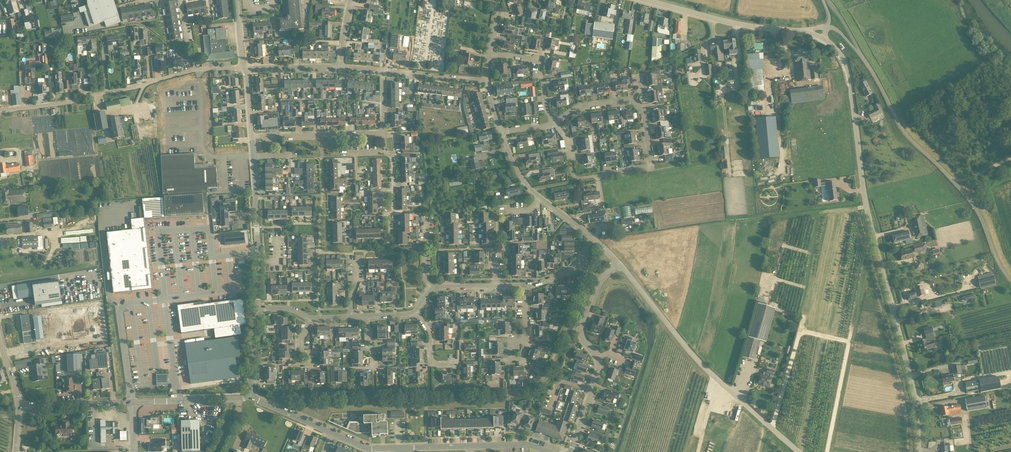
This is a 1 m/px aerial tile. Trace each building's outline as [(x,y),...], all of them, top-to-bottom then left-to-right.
[(9,15),(19,12),(16,0),(4,0),(9,15)] [(82,7),(88,27),(104,22),(106,27),(120,22),(113,0),(86,0),(87,5),(82,7)] [(164,3),(164,9),(174,7),(174,3),(176,3),(176,0),(173,1),(173,2),(164,3)] [(374,10),(379,11),(380,6),(370,4),(370,2),(376,3),(376,0),(364,0),(364,3),(369,4),(368,9),(374,10)] [(516,4),(517,8),(514,9),(517,16),(523,14),(520,7),(519,7),(519,4),(522,5),(523,0),(509,0),(509,2),(516,4)] [(553,4),(554,4),(555,0),(544,0),(544,2),(545,2),(543,9),(544,10),(544,11),(542,10),(540,19),(545,20),(547,12),(546,11),(546,10),(551,11),(553,4)] [(205,12),(206,14),(208,14),(208,11),(207,11),(205,2),(200,3),(201,12),(205,12)] [(591,7),(591,5),(578,2),(577,9),(576,13),(588,16),(588,17),(591,18),(594,7),(591,7)] [(200,3),(193,4),(195,13),(199,13),(200,15),(202,15),(201,12),(200,3)] [(148,5),(146,5),(148,15),(152,14),(152,17),(154,17),(154,14),(153,14),(151,4),(148,5)] [(188,15),(193,14),(193,17),(196,16),(195,13),(193,4),(186,5),(187,12),(188,14),(188,15)] [(146,5),(140,6),(141,16),(145,15),(146,18),(148,18),(148,17),(148,15),(146,5)] [(333,17),(335,16),(335,9),(328,9),(328,6),(321,5),(315,5),(315,13),(322,13),(322,18),(329,18),(329,16),(332,17),(333,17)] [(604,8),(602,16),(609,18),(610,15),(615,16),(616,12),(613,11),(614,7),(607,5),(607,9),(604,8)] [(141,16),(140,6),(134,7),(135,17),(139,16),(139,19),(142,19),(141,16)] [(164,9),(166,15),(175,13),(175,9),(177,9),(177,6),(174,7),(164,9)] [(134,7),(127,8),(129,18),(133,17),(133,20),(136,20),(135,17),(134,7)] [(528,7),(526,19),(525,23),(527,23),(527,24),(535,25),(535,20),(537,9),(528,7)] [(121,19),(127,18),(127,21),(129,21),(129,18),(127,8),(120,9),(121,19)] [(27,10),(20,12),(22,16),(22,18),(25,30),(39,27),(37,15),(29,17),(27,10)] [(381,15),(381,12),(382,11),(379,11),(374,10),(374,13),(364,11),(363,17),(362,17),(361,21),(370,23),(371,17),(373,17),(373,14),(381,15)] [(627,20),(625,31),(625,35),(627,35),(625,50),(632,51),(634,36),(631,35),(631,32),(633,20),(632,20),(633,13),(623,11),(622,18),(627,20)] [(178,15),(178,13),(175,13),(166,15),(167,21),(176,19),(176,15),(178,15)] [(642,26),(643,23),(648,24),(649,21),(648,21),(649,16),(642,14),(640,25),(642,26)] [(17,31),(15,24),(14,19),(6,21),(9,33),(17,31)] [(179,19),(176,19),(167,21),(168,27),(177,25),(177,22),(179,21),(179,19)] [(659,21),(658,29),(664,30),(664,34),(669,35),(669,27),(667,27),(668,24),(667,24),(668,20),(661,19),(660,22),(659,21)] [(593,36),(592,38),(612,40),(614,25),(594,22),(594,24),(593,36)] [(593,36),(594,24),(586,23),(585,35),(593,36)] [(168,27),(169,34),(179,32),(178,28),(180,28),(180,25),(177,25),(168,27)] [(320,30),(320,38),(324,38),(331,38),(332,25),(324,25),(324,31),(320,30)] [(504,27),(503,34),(508,35),(510,36),(509,39),(510,39),(512,39),(516,40),(519,41),(521,41),(522,37),(517,36),(518,29),(514,28),(514,29),(504,27)] [(361,42),(368,43),(374,43),(379,44),(381,44),(386,44),(386,42),(382,42),(380,42),(380,40),(369,39),(369,40),(366,40),(367,35),(369,36),(370,30),(360,28),(359,34),(358,34),(357,39),(362,39),(361,42)] [(49,31),(45,32),(46,38),(50,37),(55,37),(54,32),(56,31),(55,29),(48,30),(49,31)] [(226,52),(225,39),(227,39),(226,29),(208,30),(208,35),(203,36),(205,61),(235,59),(235,52),(226,52)] [(147,31),(140,31),(140,40),(143,40),(143,45),(148,45),(147,31)] [(179,34),(182,34),(181,32),(179,32),(169,34),(170,41),(180,39),(179,34)] [(400,34),(391,33),(389,49),(395,50),(393,60),(405,62),(406,53),(398,52),(400,34)] [(559,41),(556,40),(549,39),(550,34),(546,34),(544,43),(548,44),(547,50),(554,51),(555,46),(558,47),(559,41)] [(108,47),(119,45),(119,47),(124,47),(123,40),(119,41),(118,36),(107,38),(108,47)] [(532,50),(539,51),(540,44),(543,45),(544,38),(541,37),(541,38),(535,36),(534,40),(534,39),(532,50)] [(95,37),(85,37),(87,51),(87,53),(96,52),(95,37)] [(516,40),(512,39),(511,43),(509,42),(504,42),(503,49),(514,50),(515,45),(518,45),(519,41),(516,40)] [(651,58),(651,63),(660,60),(660,59),(661,59),(662,39),(652,39),(651,58)] [(676,40),(675,40),(675,44),(677,44),(677,51),(684,51),(684,44),(680,44),(680,40),(676,40)] [(728,42),(723,42),(724,50),(725,50),(726,56),(729,56),(737,55),(736,48),(735,48),(734,40),(728,41),(728,42)] [(255,57),(255,58),(257,58),(258,59),(260,58),(261,57),(263,57),(262,45),(264,45),(263,42),(257,42),(257,45),(254,46),(254,53),(253,54),(254,56),(255,57)] [(710,51),(712,63),(713,75),(719,74),(717,62),(724,62),(722,49),(722,43),(710,44),(711,51),(710,51)] [(28,67),(25,68),(25,73),(25,78),(27,78),(34,78),(34,73),(35,71),(35,66),(35,65),(38,65),(43,65),(48,64),(47,55),(47,54),(46,45),(37,45),(34,45),(34,50),(38,50),(38,54),(38,57),(39,57),(39,62),(38,62),(30,62),(30,66),(28,66),(28,67)] [(279,56),(291,55),(294,55),(293,49),(290,50),(290,47),(279,48),(279,56)] [(380,54),(374,53),(374,55),(373,63),(380,63),(380,60),(384,61),(385,51),(380,50),(380,54)] [(473,60),(474,56),(467,55),(468,52),(463,51),(462,56),(464,57),(463,65),(471,66),(472,60),(473,60)] [(691,63),(702,62),(700,51),(693,52),(694,57),(690,57),(691,63)] [(171,53),(167,54),(168,67),(171,66),(171,69),(175,69),(177,69),(176,61),(176,58),(172,59),(171,53)] [(797,82),(811,80),(818,79),(817,66),(809,67),(808,61),(809,61),(808,55),(794,56),(795,62),(797,82)] [(182,58),(176,58),(176,61),(177,69),(180,69),(180,68),(183,68),(183,64),(184,64),(185,66),(187,65),(187,61),(184,61),(182,61),(182,58)] [(550,61),(547,71),(554,73),(556,63),(558,63),(559,59),(551,58),(551,61),(550,61)] [(753,98),(753,94),(756,94),(756,97),(759,97),(759,94),(765,93),(762,59),(745,60),(745,64),(746,67),(749,98),(753,98)] [(160,60),(155,60),(155,65),(158,65),(158,68),(159,73),(161,72),(161,73),(164,73),(164,72),(166,72),(165,62),(160,62),(160,60)] [(500,64),(500,75),(507,75),(507,78),(511,78),(510,71),(507,71),(507,64),(500,64)] [(518,79),(517,75),(528,74),(527,67),(516,67),(517,69),(513,69),(514,79),(518,79)] [(657,80),(656,74),(660,74),(659,71),(651,72),(651,75),(646,76),(647,81),(657,80)] [(820,79),(828,78),(827,71),(819,72),(820,79)] [(61,73),(54,73),(56,93),(63,93),(63,83),(62,83),(62,82),(61,73)] [(606,74),(607,79),(605,79),(605,83),(602,84),(603,94),(609,93),(608,89),(611,88),(609,74),(606,74)] [(623,81),(621,81),(622,91),(628,90),(627,86),(630,86),(630,85),(633,84),(632,78),(629,78),(629,77),(623,78),(623,81)] [(233,87),(239,87),(238,79),(232,79),(232,78),(226,78),(226,86),(233,86),(233,87)] [(46,88),(49,88),(48,79),(45,79),(45,83),(38,83),(38,95),(46,95),(46,88)] [(558,84),(554,84),(554,87),(553,87),(554,90),(555,90),(555,92),(565,91),(564,85),(567,85),(566,79),(557,80),(558,84)] [(621,81),(617,82),(617,79),(611,80),(612,88),(615,88),(616,92),(622,91),(621,81)] [(653,86),(653,88),(662,87),(661,84),(658,85),(657,80),(647,81),(647,86),(653,86)] [(866,81),(859,85),(865,97),(869,95),(872,99),(875,98),(872,93),(866,81)] [(497,86),(498,95),(513,94),(512,86),(521,85),(521,88),(531,87),(532,87),(531,82),(521,83),(522,82),(512,82),(505,83),(505,86),(497,86)] [(590,85),(584,86),(586,96),(592,95),(591,91),(594,91),(593,82),(589,83),(590,85)] [(596,82),(593,82),(594,91),(597,90),(597,95),(603,94),(602,84),(598,84),(598,83),(597,82),(596,82)] [(257,92),(264,92),(264,88),(267,88),(267,89),(277,89),(277,84),(271,85),(256,86),(257,92)] [(578,84),(575,85),(576,93),(579,93),(580,97),(586,96),(584,86),(579,87),(578,84)] [(13,106),(20,105),(19,95),(19,86),(13,86),(14,95),(12,95),(13,106)] [(648,92),(649,98),(660,96),(659,93),(662,93),(662,92),(662,87),(653,88),(654,91),(648,92)] [(801,88),(790,90),(792,104),(803,102),(801,88)] [(215,100),(227,99),(239,98),(239,91),(232,92),(230,92),(230,95),(226,96),(226,97),(215,98),(215,94),(212,94),(212,100),(215,100)] [(560,96),(560,99),(556,99),(557,107),(567,106),(566,100),(569,100),(568,95),(560,96)] [(656,105),(664,104),(663,101),(663,100),(660,99),(660,96),(649,98),(650,103),(655,102),(656,105)] [(129,98),(105,103),(106,110),(130,105),(129,98)] [(484,104),(482,98),(474,100),(476,106),(484,104)] [(505,106),(506,112),(516,111),(515,107),(517,107),(517,99),(506,99),(506,105),(507,105),(507,106),(505,106)] [(529,104),(522,104),(523,117),(530,116),(530,115),(531,115),(537,115),(536,103),(530,103),(531,107),(529,107),(529,104)] [(883,112),(879,103),(873,106),(874,109),(867,113),(870,119),(883,112)] [(653,111),(654,117),(664,116),(666,115),(666,110),(667,110),(666,107),(658,108),(658,111),(653,111)] [(487,117),(485,110),(478,112),(480,119),(487,117)] [(616,112),(613,112),(614,120),(617,120),(618,123),(620,123),(621,125),(624,125),(623,123),(623,117),(619,117),(619,110),(615,110),(616,112)] [(626,116),(623,117),(623,123),(627,122),(627,120),(637,119),(637,113),(633,114),(633,111),(629,112),(628,110),(625,111),(626,116)] [(614,121),(614,120),(613,112),(611,112),(611,111),(607,112),(608,115),(608,119),(606,120),(606,124),(610,124),(609,121),(614,121)] [(370,112),(367,112),(367,115),(369,115),(369,125),(375,125),(375,118),(375,115),(370,115),(370,112)] [(603,125),(606,124),(606,120),(602,120),(602,115),(601,112),(598,113),(599,114),(596,114),(597,123),(598,126),(601,126),(601,125),(603,125)] [(94,114),(97,131),(107,129),(105,113),(94,114)] [(258,118),(258,125),(259,125),(259,131),(280,129),(279,113),(268,114),(269,121),(264,121),(263,117),(258,118)] [(591,121),(588,122),(589,128),(592,127),(595,126),(595,123),(597,123),(596,114),(593,115),(593,114),(590,114),(591,121)] [(664,116),(654,117),(654,122),(660,122),(660,125),(668,124),(668,121),(666,121),(666,119),(664,118),(664,116)] [(123,137),(119,117),(108,119),(112,139),(123,137)] [(588,122),(585,122),(584,117),(581,117),(581,119),(577,119),(578,127),(585,126),(585,128),(589,128),(588,122)] [(775,117),(755,119),(759,159),(779,157),(775,117)] [(490,128),(488,122),(481,124),(483,130),(490,128)] [(655,128),(656,134),(666,132),(665,127),(669,126),(668,124),(660,125),(660,128),(655,128)] [(236,138),(244,138),(243,133),(242,133),(242,128),(236,128),(236,126),(228,126),(228,133),(232,132),(232,133),(236,132),(236,138)] [(481,151),(482,152),(488,151),(487,145),(485,145),(485,141),(492,140),(490,132),(478,134),(480,142),(481,142),(482,146),(481,146),(481,145),(474,146),(475,152),(481,151)] [(670,132),(666,132),(656,134),(657,139),(662,138),(662,141),(671,140),(670,137),(670,132)] [(81,156),(98,154),(96,134),(88,135),(89,143),(82,144),(83,147),(80,148),(81,156)] [(542,145),(550,144),(550,145),(557,144),(555,134),(548,135),(548,136),(541,137),(542,145)] [(530,135),(524,136),(524,139),(516,141),(517,143),(516,144),(516,146),(517,147),(517,148),(528,146),(527,142),(531,141),(530,135)] [(578,146),(589,144),(589,139),(593,139),(592,135),(584,136),(584,140),(578,140),(578,146)] [(636,141),(635,138),(627,139),(628,144),(624,145),(624,148),(634,147),(634,144),(638,143),(637,141),(636,141)] [(657,145),(658,150),(668,149),(668,146),(669,146),(670,145),(670,144),(670,143),(671,143),(671,140),(662,141),(663,144),(657,145)] [(610,150),(610,153),(612,164),(614,163),(617,162),(617,161),(616,159),(620,158),(618,150),(617,142),(613,143),(614,150),(610,150)] [(409,144),(401,144),(401,150),(402,150),(402,154),(409,153),(409,144)] [(590,149),(589,144),(578,146),(579,152),(586,151),(586,154),(593,153),(592,149),(590,149)] [(629,151),(629,156),(638,155),(637,153),(639,152),(638,150),(635,150),(634,147),(624,148),(622,149),(622,151),(624,151),(625,152),(629,151)] [(668,149),(658,150),(659,156),(665,155),(665,158),(673,157),(673,154),(672,148),(668,149)] [(553,162),(563,161),(562,153),(558,154),(557,150),(547,151),(548,157),(553,156),(553,162)] [(612,164),(610,153),(607,154),(607,153),(605,150),(601,151),(602,160),(605,160),(606,164),(608,163),(608,164),(612,164)] [(34,166),(32,156),(32,151),(29,151),(24,151),(25,157),(24,157),(26,167),(34,166)] [(540,159),(539,153),(528,155),(529,158),(525,159),(526,161),(525,162),(525,164),(526,165),(526,166),(537,164),(536,160),(540,159)] [(582,161),(583,161),(584,165),(592,164),(591,160),(594,160),(595,159),(594,153),(593,153),(586,154),(587,157),(581,158),(582,161)] [(162,156),(161,156),(163,196),(163,198),(164,217),(208,215),(204,215),(203,199),(206,199),(205,194),(208,194),(208,188),(217,188),(216,168),(206,168),(195,169),(194,154),(162,156)] [(403,159),(402,159),(402,163),(402,164),(404,164),(412,164),(411,162),(412,162),(411,158),(416,158),(416,154),(403,155),(403,159)] [(638,158),(638,155),(629,156),(626,157),(627,163),(628,163),(629,165),(639,164),(638,161),(640,160),(639,158),(638,158)] [(472,169),(478,168),(477,158),(470,159),(472,169)] [(304,168),(304,171),(307,171),(314,171),(314,165),(313,165),(313,163),(312,162),(308,162),(308,163),(308,165),(307,165),(304,165),(304,168)] [(404,164),(402,164),(402,167),(402,171),(409,170),(412,170),(412,166),(415,166),(415,162),(412,162),(411,162),(412,164),(404,164)] [(5,163),(0,164),(0,174),(6,174),(6,173),(20,171),(19,163),(5,165),(5,163)] [(265,165),(265,172),(283,171),(283,168),(275,168),(275,169),(272,169),(272,166),(274,166),(274,163),(266,163),(266,165),(265,165)] [(691,173),(692,178),(707,176),(706,170),(710,169),(710,165),(704,165),(705,167),(693,169),(694,172),(691,173)] [(540,182),(550,180),(550,176),(554,175),(553,169),(542,171),(543,174),(539,175),(539,177),(539,178),(539,180),(540,181),(540,182)] [(707,176),(692,178),(692,182),(695,181),(696,184),(706,183),(706,185),(715,183),(714,179),(707,180),(707,176)] [(671,177),(664,178),(666,190),(673,189),(671,177)] [(664,178),(658,179),(660,191),(666,190),(664,178)] [(658,179),(651,180),(653,192),(660,191),(658,179)] [(651,180),(644,181),(646,193),(653,192),(651,180)] [(825,181),(827,204),(839,203),(836,180),(825,181)] [(644,181),(638,182),(640,194),(646,193),(644,181)] [(638,182),(631,183),(633,195),(640,194),(638,182)] [(633,195),(631,183),(625,185),(627,196),(633,195)] [(697,190),(697,196),(710,194),(709,189),(716,188),(715,183),(706,185),(707,189),(697,190)] [(279,184),(266,184),(266,191),(269,191),(269,195),(276,195),(276,191),(273,191),(273,188),(276,188),(276,187),(279,188),(279,184)] [(301,186),(304,187),(307,187),(307,191),(308,191),(308,193),(309,194),(313,194),(314,193),(314,191),(314,190),(314,184),(299,184),(299,186),(301,186)] [(617,184),(612,185),(614,195),(618,194),(619,197),(622,197),(621,190),(618,191),(617,184)] [(614,195),(612,185),(606,186),(608,192),(605,193),(607,200),(610,199),(609,196),(614,195)] [(513,199),(512,196),(520,194),(519,187),(507,189),(508,200),(513,199)] [(562,192),(554,193),(555,201),(569,198),(569,193),(570,193),(571,193),(570,187),(561,189),(562,192)] [(25,202),(24,189),(1,192),(3,204),(25,202)] [(600,198),(599,192),(593,193),(593,192),(583,194),(584,201),(594,200),(594,199),(600,198)] [(710,194),(697,196),(698,201),(708,200),(710,199),(711,203),(718,202),(718,198),(711,199),(710,194)] [(143,207),(139,207),(140,219),(143,219),(144,219),(164,217),(163,198),(142,199),(143,207)] [(696,211),(697,215),(712,212),(711,207),(719,206),(718,202),(711,203),(711,206),(699,208),(700,211),(696,211)] [(228,212),(235,211),(235,203),(220,203),(220,212),(221,212),(222,226),(229,226),(228,212)] [(665,214),(677,212),(676,208),(675,209),(675,206),(668,207),(667,204),(660,206),(661,209),(664,208),(665,214)] [(18,217),(28,216),(27,206),(17,207),(18,217)] [(332,216),(331,216),(331,220),(341,219),(341,211),(332,212),(332,216)] [(589,223),(601,222),(601,223),(608,222),(606,212),(600,213),(600,214),(588,216),(589,223)] [(677,215),(677,212),(665,214),(666,220),(663,221),(664,224),(671,222),(670,220),(677,218),(676,215),(677,215)] [(713,217),(712,212),(697,215),(697,218),(699,218),(699,221),(710,220),(710,222),(717,221),(716,216),(713,217)] [(446,225),(448,225),(448,224),(456,224),(456,214),(446,214),(446,225)] [(924,236),(919,216),(912,218),(917,238),(924,236)] [(523,225),(527,225),(527,227),(532,227),(532,217),(526,217),(526,218),(523,218),(523,225)] [(44,228),(52,227),(51,222),(51,218),(42,219),(43,223),(44,228)] [(512,225),(515,225),(515,218),(512,218),(511,218),(511,222),(506,222),(507,232),(509,232),(512,231),(512,225)] [(132,230),(106,233),(112,293),(150,289),(144,229),(143,219),(140,219),(131,220),(132,230)] [(551,232),(550,226),(550,225),(550,226),(548,226),(548,225),(547,225),(547,219),(542,219),(542,229),(547,229),(547,232),(551,232)] [(25,223),(26,233),(33,233),(32,224),(39,224),(38,220),(25,221),(25,223)] [(6,234),(22,233),(21,224),(5,225),(6,234)] [(904,241),(905,241),(906,244),(912,242),(912,239),(909,240),(907,231),(892,235),(894,241),(894,243),(904,241)] [(244,233),(224,235),(225,245),(245,243),(244,233)] [(566,236),(566,233),(560,233),(560,236),(561,236),(562,241),(572,241),(571,236),(566,236)] [(43,247),(42,236),(37,237),(37,236),(21,237),(22,243),(22,249),(38,248),(37,247),(43,247)] [(398,241),(398,245),(402,245),(402,246),(404,246),(404,248),(411,248),(411,242),(407,242),(407,241),(407,239),(398,239),(398,241)] [(923,250),(922,244),(913,246),(914,252),(923,250)] [(574,246),(564,246),(564,251),(564,253),(564,255),(571,255),(572,255),(572,252),(574,252),(574,246)] [(901,260),(913,257),(911,248),(904,250),(905,252),(900,253),(901,260)] [(560,259),(561,259),(561,254),(556,254),(556,258),(550,258),(550,263),(550,264),(554,264),(560,264),(560,259)] [(343,260),(337,261),(338,270),(341,269),(341,274),(346,274),(346,265),(343,265),(343,260)] [(544,272),(544,269),(544,263),(544,262),(538,262),(535,262),(536,272),(538,272),(544,272)] [(484,270),(484,267),(478,267),(477,266),(470,266),(470,270),(469,270),(470,275),(480,275),(479,270),(484,270)] [(996,284),(994,276),(993,273),(993,272),(978,276),(979,280),(981,288),(996,284)] [(16,286),(12,287),(14,299),(33,297),(34,305),(61,302),(59,280),(31,284),(31,283),(16,285),(16,286)] [(190,289),(194,289),(194,281),(190,282),(190,288),(188,288),(187,285),(185,285),(186,291),(190,291),(190,289)] [(553,292),(553,299),(556,299),(556,296),(561,296),(561,286),(556,286),(556,292),(553,292)] [(566,286),(561,286),(561,296),(567,296),(566,295),(569,295),(569,288),(566,288),(566,286)] [(382,292),(382,288),(377,288),(377,292),(377,296),(380,296),(381,302),(387,302),(387,292),(382,292)] [(391,292),(387,292),(387,302),(393,302),(393,295),(396,295),(395,288),(391,288),(391,292)] [(359,295),(356,295),(356,299),(359,299),(359,302),(362,302),(362,306),(368,306),(368,296),(364,296),(364,292),(359,292),(359,295)] [(373,296),(368,296),(368,306),(375,306),(375,299),(378,299),(377,296),(377,292),(373,292),(373,296)] [(908,301),(917,299),(916,298),(915,292),(906,294),(908,301)] [(974,294),(963,296),(964,300),(970,299),(971,303),(975,302),(974,298),(975,298),(974,294)] [(470,298),(467,299),(467,309),(473,309),(473,310),(477,310),(477,303),(473,303),(473,297),(469,297),(470,298)] [(337,306),(337,298),(328,298),(328,302),(327,302),(327,306),(337,306)] [(467,309),(467,299),(464,299),(464,298),(460,298),(460,303),(457,303),(457,310),(461,310),(467,309)] [(183,329),(180,329),(181,334),(227,327),(228,336),(241,334),(240,326),(247,325),(243,299),(207,304),(207,302),(197,303),(187,305),(188,307),(180,307),(183,329)] [(542,305),(542,308),(549,307),(549,304),(543,304),(543,299),(533,300),(534,305),(542,305)] [(758,304),(748,337),(742,357),(754,360),(760,341),(766,342),(775,309),(758,304)] [(536,311),(536,316),(546,316),(546,311),(549,311),(549,307),(542,308),(542,310),(536,311)] [(103,309),(23,317),(26,347),(106,338),(103,309)] [(277,325),(285,325),(287,325),(287,319),(280,319),(280,316),(273,316),(273,320),(277,320),(277,325)] [(543,324),(550,324),(553,324),(553,321),(546,321),(546,316),(536,316),(537,321),(543,321),(543,324)] [(597,316),(595,322),(596,322),(596,324),(593,323),(590,331),(599,334),(602,326),(601,326),(602,324),(604,318),(597,316)] [(500,323),(500,329),(510,329),(510,323),(503,323),(503,320),(496,320),(496,323),(500,323)] [(440,328),(440,334),(449,334),(448,328),(453,328),(453,324),(446,324),(446,327),(440,328)] [(550,324),(543,324),(543,327),(534,327),(534,332),(544,332),(544,327),(550,327),(550,324)] [(282,329),(282,334),(292,334),(292,328),(285,328),(285,325),(277,325),(278,330),(282,329)] [(324,328),(324,326),(321,326),(321,327),(317,328),(317,330),(315,330),(312,330),(312,337),(312,343),(316,343),(316,337),(320,337),(320,336),(324,336),(324,328)] [(330,327),(324,328),(324,336),(328,336),(328,337),(333,337),(333,330),(330,329),(330,327)] [(608,329),(604,339),(605,339),(605,340),(606,341),(607,342),(608,341),(609,341),(612,342),(614,335),(617,336),(620,328),(616,327),(614,331),(608,329)] [(339,338),(346,338),(345,329),(339,329),(339,331),(335,331),(335,338),(339,338)] [(925,340),(919,341),(920,345),(919,346),(919,348),(920,349),(921,348),(921,350),(926,348),(927,350),(935,348),(933,341),(935,341),(933,333),(927,334),(928,339),(925,340)] [(292,334),(282,334),(282,337),(278,337),(278,343),(282,343),(285,343),(285,340),(292,340),(292,334)] [(449,340),(449,334),(440,334),(440,341),(446,341),(446,344),(453,344),(453,340),(449,340)] [(635,350),(636,347),(635,347),(636,344),(631,342),(632,339),(625,336),(623,343),(626,344),(624,349),(633,353),(634,350),(635,350)] [(186,345),(191,385),(238,378),(236,359),(240,359),(237,338),(186,345)] [(279,348),(279,352),(289,352),(289,346),(282,346),(282,343),(278,343),(275,343),(275,348),(279,348)] [(382,350),(383,355),(392,355),(392,352),(395,352),(395,346),(395,344),(387,344),(387,346),(389,346),(389,349),(382,350)] [(464,352),(471,352),(471,353),(476,353),(476,344),(464,345),(464,352)] [(415,353),(415,357),(424,356),(424,350),(418,350),(418,347),(418,346),(412,346),(412,353),(413,353),(415,353)] [(531,348),(529,353),(544,359),(546,351),(544,350),(537,347),(536,350),(531,348)] [(319,352),(319,359),(329,359),(329,355),(333,355),(332,353),(338,352),(338,349),(335,349),(331,349),(322,350),(322,352),(319,352)] [(354,358),(363,358),(363,351),(360,352),(360,349),(352,349),(352,354),(354,354),(354,358)] [(576,363),(578,364),(582,365),(583,362),(584,362),(586,356),(580,354),(581,351),(575,349),(573,355),(575,356),(574,359),(577,360),(576,363)] [(98,354),(96,354),(96,355),(96,359),(97,369),(108,368),(106,353),(103,354),(103,350),(98,351),(98,354)] [(275,357),(272,357),(272,362),(275,362),(279,361),(282,361),(282,358),(289,358),(289,352),(279,352),(279,357),(275,357)] [(529,353),(527,358),(542,363),(544,359),(529,353)] [(80,371),(79,354),(66,355),(67,372),(80,371)] [(383,362),(389,362),(389,365),(395,365),(395,358),(392,358),(392,355),(383,355),(383,362)] [(420,366),(420,363),(424,363),(424,356),(415,357),(415,361),(412,360),(412,367),(418,367),(420,366)] [(361,364),(363,364),(363,358),(354,358),(354,362),(352,362),(352,367),(361,367),(361,364)] [(488,362),(488,365),(490,365),(490,369),(502,368),(501,366),(500,366),(500,362),(491,362),(492,362),(492,358),(485,358),(485,362),(488,362)] [(42,380),(40,365),(44,364),(44,359),(34,360),(35,365),(31,365),(33,382),(42,380)] [(90,370),(97,369),(96,359),(89,360),(90,370)] [(323,368),(331,367),(338,367),(338,364),(332,364),(332,362),(329,362),(329,359),(319,359),(319,365),(323,365),(323,368)] [(637,363),(632,361),(630,366),(631,366),(630,367),(627,366),(625,373),(633,376),(636,369),(635,369),(637,363)] [(465,380),(466,381),(468,381),(469,380),(470,380),(470,379),(470,378),(470,377),(470,365),(472,365),(472,366),(473,366),(473,365),(477,365),(477,362),(473,363),(473,362),(466,362),(466,365),(463,365),(463,378),(464,378),(464,379),(464,380),(465,380)] [(573,372),(575,373),(579,375),(580,371),(586,373),(588,367),(582,365),(578,364),(576,370),(574,369),(573,372)] [(265,368),(265,374),(273,374),(273,370),(275,370),(274,365),(267,365),(267,368),(265,368)] [(954,381),(954,378),(958,377),(958,374),(962,373),(961,365),(952,367),(954,374),(942,376),(943,383),(954,381)] [(535,371),(530,366),(527,369),(532,373),(531,375),(533,378),(528,382),(531,387),(532,386),(533,386),(534,385),(535,385),(535,384),(536,384),(536,383),(537,383),(538,382),(538,381),(539,381),(540,380),(540,379),(541,379),(541,378),(542,378),(540,376),(535,371)] [(346,382),(346,372),(339,372),(338,367),(331,367),(331,382),(346,382)] [(387,372),(383,372),(383,385),(392,385),(392,373),(396,373),(396,367),(387,367),(387,372)] [(513,373),(510,373),(510,380),(514,380),(514,377),(519,377),(518,367),(513,367),(513,373)] [(492,376),(492,375),(500,375),(500,371),(502,371),(502,368),(490,369),(490,375),(490,376),(485,376),(485,379),(492,379),(492,376)] [(535,371),(540,376),(543,374),(537,368),(537,369),(535,371)] [(618,371),(610,368),(607,378),(614,380),(613,382),(616,383),(617,384),(619,377),(616,376),(618,371)] [(758,383),(761,384),(761,385),(769,387),(772,376),(774,377),(775,371),(768,369),(767,372),(763,371),(762,375),(760,374),(758,383)] [(364,373),(364,370),(357,370),(357,373),(359,373),(359,386),(368,386),(367,373),(364,373)] [(414,384),(422,384),(422,373),(419,373),(419,370),(408,370),(408,376),(414,376),(414,384)] [(288,384),(292,384),(292,381),(298,381),(298,371),(291,371),(291,376),(288,376),(288,384)] [(305,371),(298,371),(298,381),(304,381),(304,383),(308,383),(308,376),(305,376),(305,371)] [(325,372),(316,372),(311,372),(311,378),(311,382),(316,382),(316,384),(325,383),(325,372)] [(451,384),(451,375),(447,375),(447,372),(439,372),(439,380),(443,380),(443,384),(451,384)] [(91,379),(91,380),(92,390),(100,389),(101,389),(100,380),(100,379),(99,373),(96,373),(96,376),(97,376),(97,377),(91,378),(91,379)] [(576,384),(577,381),(583,383),(585,376),(579,375),(575,373),(573,379),(571,378),(570,382),(576,384)] [(167,374),(157,375),(157,385),(168,385),(167,374)] [(275,378),(273,378),(273,374),(265,374),(265,380),(267,380),(267,383),(275,383),(275,378)] [(77,385),(76,376),(71,376),(71,379),(64,379),(64,388),(66,388),(66,391),(66,393),(70,393),(70,391),(73,391),(72,385),(77,385)] [(1000,377),(969,382),(966,383),(967,393),(982,390),(982,392),(1002,389),(1000,377)] [(109,378),(100,379),(100,380),(101,389),(110,388),(109,378)] [(579,393),(571,391),(572,387),(565,385),(564,388),(569,390),(567,396),(577,399),(579,393)] [(614,398),(617,399),(619,394),(612,391),(611,394),(604,392),(604,393),(603,394),(601,396),(602,398),(601,399),(612,403),(612,402),(614,398)] [(572,404),(573,403),(575,404),(577,399),(567,396),(565,402),(569,403),(572,404)] [(981,409),(987,408),(985,396),(966,399),(968,411),(981,409)] [(575,405),(575,404),(573,403),(572,404),(569,403),(567,408),(577,412),(579,406),(575,405)] [(615,407),(607,404),(606,408),(599,406),(597,413),(607,417),(609,409),(613,410),(615,407)] [(953,406),(951,406),(941,408),(943,416),(950,415),(949,415),(951,415),(952,416),(962,414),(960,405),(953,406)] [(567,408),(565,414),(575,417),(577,412),(567,408)] [(520,419),(523,419),(525,413),(525,412),(520,410),(519,413),(515,412),(511,423),(515,424),(516,423),(518,424),(520,418),(520,419)] [(530,429),(534,419),(530,417),(531,415),(527,414),(525,413),(523,419),(526,420),(524,426),(526,427),(526,428),(530,429)] [(573,423),(575,417),(565,414),(563,420),(563,422),(568,424),(568,422),(573,423)] [(350,423),(347,430),(356,433),(366,433),(369,433),(369,431),(372,431),(372,436),(380,436),(380,435),(388,435),(387,422),(384,422),(384,420),(385,420),(385,415),(382,415),(382,416),(376,416),(364,416),(364,424),(358,424),(358,421),(358,423),(350,423)] [(148,419),(145,419),(145,425),(145,428),(152,427),(152,425),(162,425),(162,417),(150,417),(150,420),(148,421),(148,419)] [(502,417),(493,417),(494,419),(494,426),(503,426),(502,417)] [(449,418),(440,418),(440,419),(440,421),(441,428),(441,430),(450,430),(450,421),(449,418)] [(539,421),(535,431),(541,433),(544,422),(541,421),(542,419),(540,418),(539,421)] [(440,421),(440,419),(432,419),(432,420),(431,420),(431,423),(432,423),(432,428),(441,428),(440,421)] [(494,426),(494,419),(485,420),(485,429),(494,428),(494,426)] [(458,429),(458,420),(450,421),(450,430),(458,429)] [(458,429),(467,429),(467,420),(458,420),(458,429)] [(476,429),(476,420),(467,420),(467,429),(476,429)] [(476,429),(485,429),(485,420),(476,420),(476,429)] [(558,420),(555,426),(561,438),(564,437),(568,424),(563,422),(558,420)] [(592,427),(597,429),(596,431),(603,434),(604,431),(601,430),(604,424),(600,422),(601,421),(597,420),(597,421),(594,420),(592,427)] [(199,421),(181,421),(182,451),(200,451),(199,421)] [(61,435),(62,435),(62,434),(70,434),(70,425),(69,425),(69,422),(64,422),(64,425),(55,426),(55,434),(56,434),(56,435),(57,435),(57,436),(59,437),(61,436),(61,435)] [(100,427),(100,443),(106,443),(106,435),(110,434),(114,434),(118,434),(117,422),(105,423),(100,423),(100,427)] [(541,433),(546,435),(550,424),(544,422),(541,433)] [(550,424),(546,435),(559,439),(561,438),(555,426),(550,424)] [(303,433),(297,430),(294,436),(293,436),(292,439),(299,442),(298,445),(301,446),(304,441),(301,439),(303,433)] [(246,441),(244,447),(250,450),(251,447),(254,448),(255,446),(255,445),(263,449),(264,448),(267,441),(257,437),(258,436),(251,434),(248,433),(245,441),(246,441)] [(595,433),(595,436),(589,434),(588,437),(587,437),(586,440),(587,440),(587,441),(590,442),(589,443),(593,444),(593,443),(597,444),(598,440),(601,441),(603,436),(595,433)] [(317,439),(310,436),(308,442),(306,441),(305,440),(302,448),(309,451),(311,447),(313,448),(317,439)] [(149,447),(149,450),(150,451),(151,451),(162,451),(163,451),(162,447),(165,447),(165,440),(158,440),(158,444),(151,444),(151,446),(150,446),(149,447)] [(950,443),(944,443),(945,446),(941,446),(942,451),(950,451),(950,443)]
